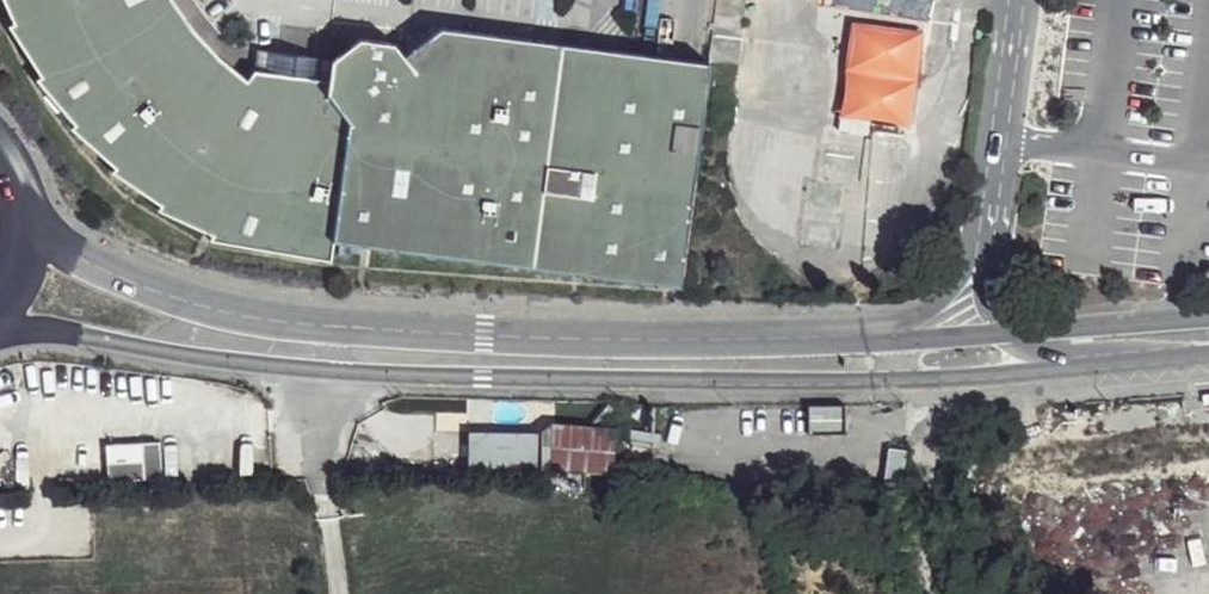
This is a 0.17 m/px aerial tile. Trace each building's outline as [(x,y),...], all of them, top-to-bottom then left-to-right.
[(244,236),(296,253),(340,265),(343,239),(688,284),(705,140),(715,66),(577,48),(453,31),(416,58),(407,44),(368,42),(341,63),(340,74),(254,60),(250,70),(214,39),(187,9),(180,0),(15,0),(23,14),(17,19),(53,66),(46,73),(89,114),(84,121),(130,157),(124,163),(177,194),(175,200),(228,223),(227,230),(244,236)] [(612,472),(612,428),(545,427),(544,471),(612,472)] [(470,470),(540,471),(540,435),(470,434),(470,470)]
